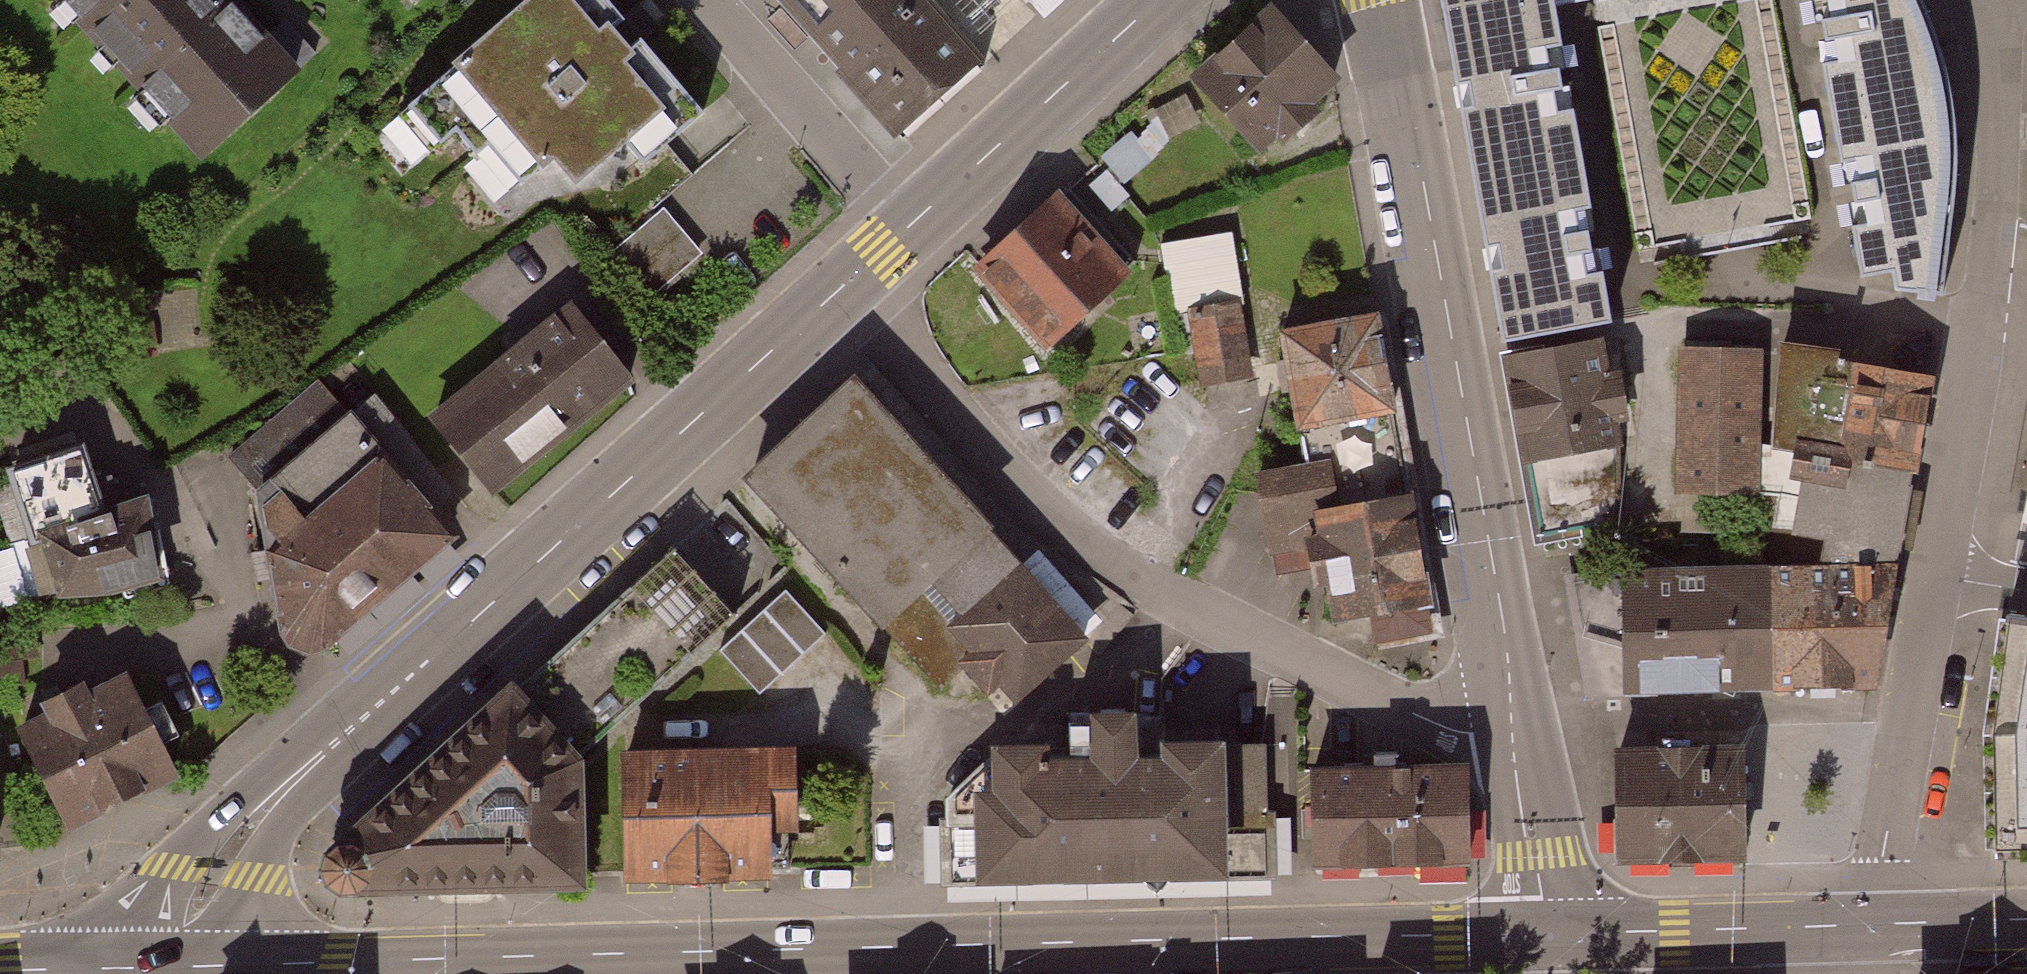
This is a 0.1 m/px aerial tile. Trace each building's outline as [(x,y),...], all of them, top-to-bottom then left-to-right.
[(216,0),(39,0),(202,167),(293,78),(216,0)] [(398,113),(431,151),(456,130),(476,154),(503,132),(536,170),(554,154),(576,180),(624,139),(644,163),(705,112),(640,37),(633,43),(619,27),(627,20),(610,0),(530,0),(398,113)] [(889,142),(1050,0),(766,0),(889,142)] [(1610,321),(1602,269),(1572,275),(1569,255),(1590,251),(1587,229),(1565,234),(1561,212),(1591,205),(1574,107),(1543,113),(1540,93),(1562,88),(1558,68),(1535,72),(1532,50),(1562,45),(1553,0),(1442,0),(1457,85),(1468,82),(1472,105),(1462,107),(1487,246),(1496,244),(1502,268),(1491,269),(1504,341),(1610,321)] [(1637,249),(1651,246),(1654,264),(1802,237),(1799,220),(1811,217),(1772,0),(1593,0),(1637,249)] [(1845,15),(1821,20),(1826,40),(1849,35),(1853,58),(1822,63),(1841,162),(1871,157),(1874,178),(1852,182),(1855,204),(1878,198),(1882,220),(1852,226),(1862,275),(1891,271),(1895,289),(1941,294),(1953,208),(1939,210),(1937,197),(1955,194),(1957,150),(1954,122),(1949,93),(1944,60),(1931,25),(1922,0),(1842,0),(1845,15)] [(1272,11),(1198,78),(1259,145),(1276,130),(1284,139),(1314,111),(1309,105),(1313,102),(1310,100),(1334,79),(1272,11)] [(1069,188),(981,268),(1048,341),(1136,261),(1069,188)] [(657,212),(610,253),(649,298),(696,257),(657,212)] [(1231,232),(1160,244),(1173,319),(1195,315),(1206,380),(1245,373),(1233,307),(1244,305),(1231,232)] [(572,307),(435,419),(492,489),(629,377),(572,307)] [(1375,315),(1283,332),(1306,455),(1398,439),(1375,315)] [(1506,358),(1540,535),(1617,521),(1617,440),(1613,418),(1624,415),(1618,375),(1606,377),(1599,342),(1506,358)] [(1782,351),(1765,351),(1769,492),(1777,492),(1774,525),(1830,535),(1825,567),(1893,567),(1927,376),(1846,363),(1847,356),(1783,345),(1782,351)] [(1769,492),(1765,351),(1685,349),(1681,490),(1769,492)] [(310,647),(323,643),(447,535),(317,383),(229,456),(263,492),(286,631),(293,641),(310,647)] [(1083,638),(853,385),(751,478),(940,685),(966,661),(990,687),(999,679),(1017,698),(1083,638)] [(1398,439),(1306,455),(1308,466),(1258,475),(1272,549),(1306,544),(1311,582),(1331,579),(1336,617),(1374,611),(1378,637),(1431,629),(1398,439)] [(26,541),(42,590),(111,586),(157,572),(147,528),(158,525),(154,500),(142,502),(118,510),(108,480),(92,485),(80,450),(13,470),(34,538),(26,541)] [(466,890),(583,888),(580,761),(735,621),(671,552),(521,690),(516,685),(337,849),(330,853),(325,859),(322,867),(322,875),(325,882),(330,888),(337,892),(344,894),(351,893),(466,890)] [(1754,568),(1756,685),(1874,682),(1893,567),(1825,567),(1754,568)] [(1756,685),(1754,568),(1624,572),(1574,581),(1594,689),(1756,685)] [(2007,617),(1989,729),(1992,850),(2026,849),(2026,620),(2007,617)] [(52,715),(22,730),(38,761),(26,766),(35,783),(45,777),(69,823),(173,770),(126,677),(88,696),(81,684),(45,702),(52,715)] [(1070,748),(998,752),(947,797),(949,867),(1262,861),(1263,746),(1160,746),(1161,717),(1071,719),(1070,748)] [(1665,751),(1618,752),(1620,856),(1743,853),(1741,750),(1689,751),(1689,739),(1665,739),(1665,751)] [(792,752),(618,757),(622,883),(795,878),(792,752)] [(1374,769),(1314,770),(1314,862),(1467,859),(1467,776),(1453,767),(1397,768),(1397,754),(1374,754),(1374,769)]
